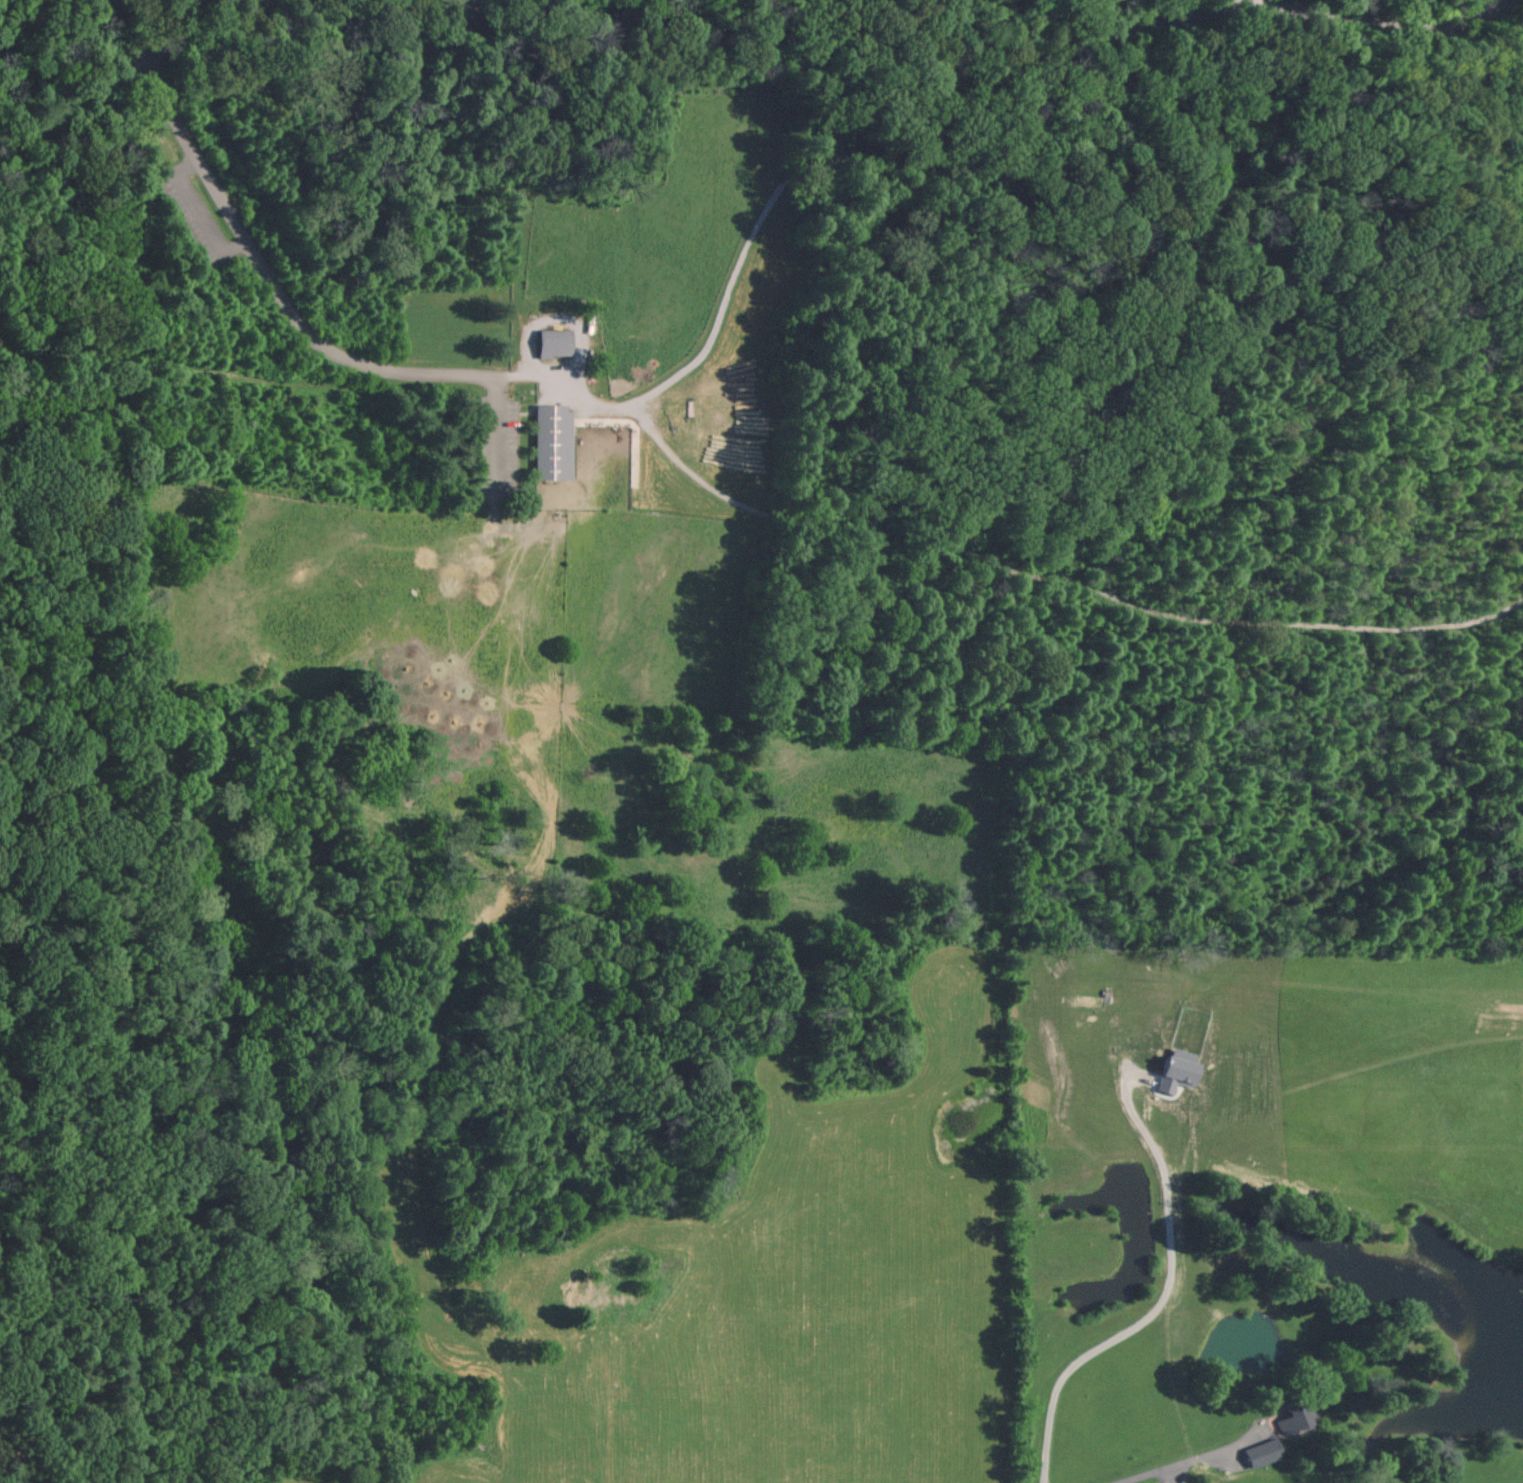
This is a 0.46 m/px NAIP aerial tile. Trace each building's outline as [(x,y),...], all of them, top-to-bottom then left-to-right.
[(538,332),(538,357),(570,356),(570,332),(538,332)] [(536,410),(536,480),(572,480),(572,410),(536,410)] [(1191,1088),(1198,1065),(1165,1056),(1156,1090),(1172,1094),(1175,1084),(1191,1088)] [(1278,1420),(1283,1436),(1320,1424),(1310,1397),(1290,1403),(1294,1415),(1278,1420)] [(1287,1455),(1279,1436),(1246,1449),(1254,1469),(1287,1455)]
